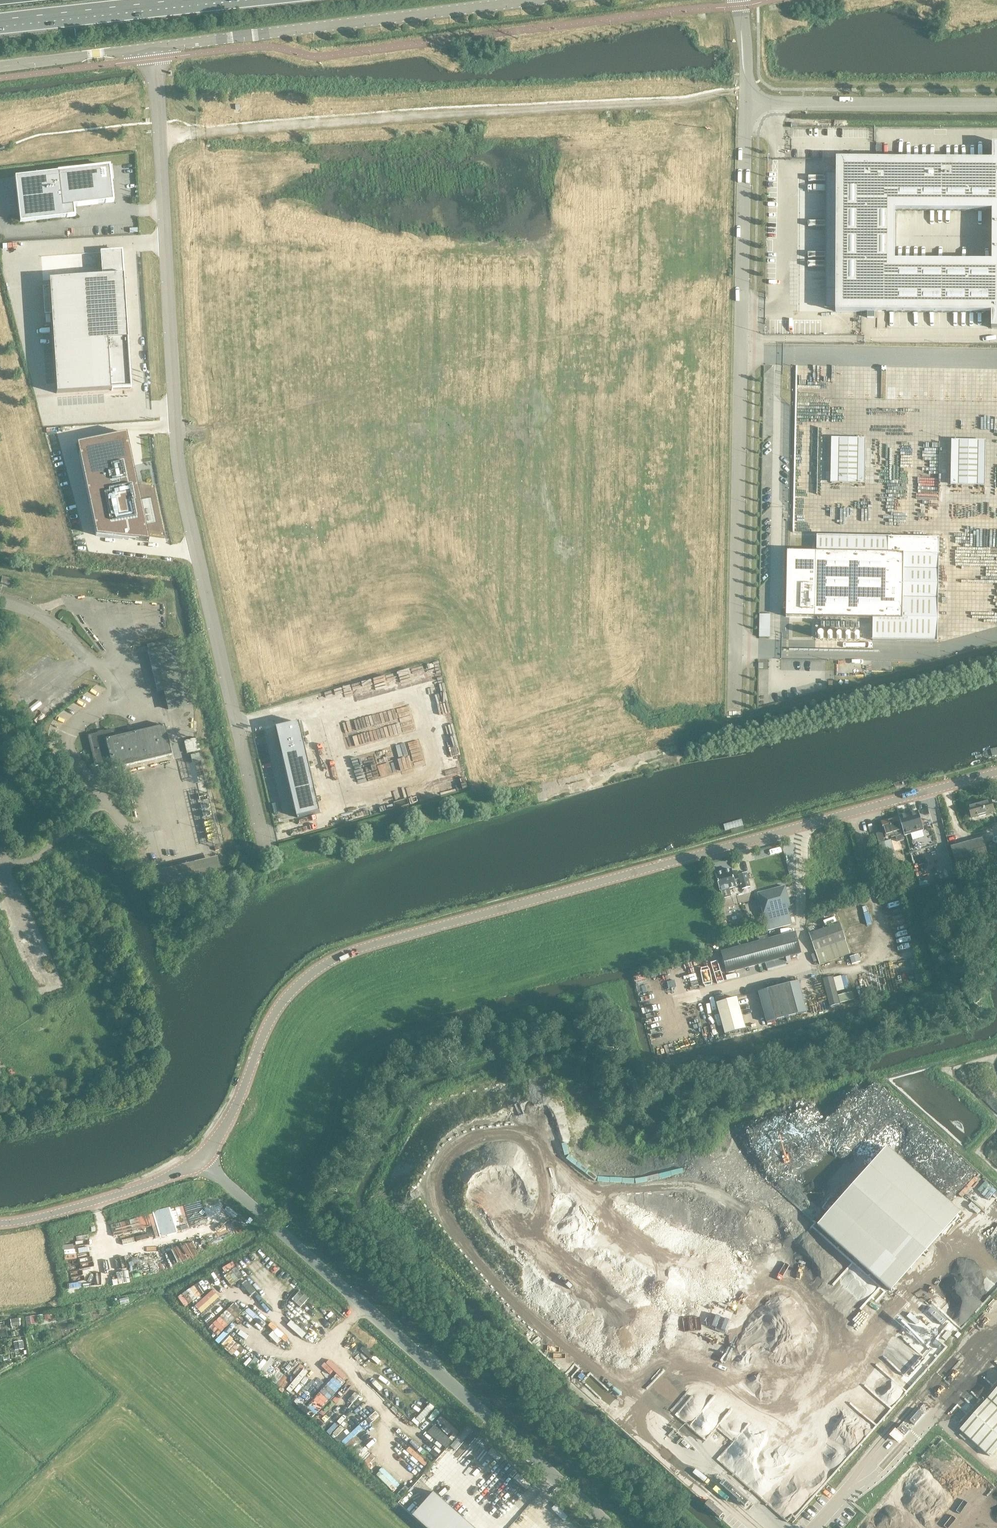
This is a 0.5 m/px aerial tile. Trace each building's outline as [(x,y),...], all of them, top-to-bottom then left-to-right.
[(836,159),(836,161),(835,311),(867,312),(867,318),(874,318),(874,312),(991,312),(991,328),(996,328),(996,144),(992,144),(992,160),(836,159)] [(109,166),(14,177),(20,223),(74,217),(73,206),(113,201),(109,166)] [(102,276),(49,280),(56,393),(130,389),(121,251),(101,252),(102,276)] [(35,451),(47,447),(42,430),(30,434),(35,451)] [(126,433),(76,443),(78,453),(78,454),(95,536),(137,540),(138,541),(138,540),(148,541),(147,536),(164,538),(154,487),(136,485),(126,433)] [(865,435),(831,434),(830,479),(864,480),(865,435)] [(984,437),(952,436),(951,481),(983,482),(984,437)] [(48,453),(36,457),(40,470),(52,467),(48,453)] [(157,482),(169,481),(169,469),(157,469),(157,482)] [(888,553),(787,551),(786,603),(784,603),(786,603),(786,608),(784,608),(786,608),(786,617),(902,619),(903,554),(939,555),(939,538),(888,537),(888,553)] [(10,580),(2,578),(1,584),(9,586),(10,580)] [(760,613),(760,636),(771,636),(771,613),(760,613)] [(320,812),(300,723),(277,728),(298,818),(320,812)] [(95,766),(110,763),(112,769),(171,755),(164,725),(123,735),(123,733),(115,735),(114,729),(87,735),(95,766)] [(194,737),(185,740),(188,752),(198,750),(194,737)] [(191,763),(193,783),(204,782),(200,752),(191,754),(192,763),(191,763)] [(971,818),(993,811),(990,801),(968,807),(971,818)] [(899,816),(904,836),(912,833),(910,825),(922,821),(920,815),(915,816),(914,812),(899,816)] [(897,817),(883,821),(884,825),(882,826),(885,836),(890,835),(890,834),(901,831),(897,817)] [(908,853),(938,846),(933,828),(904,836),(908,853)] [(882,832),(876,833),(879,843),(885,842),(885,841),(882,832)] [(983,838),(954,845),(950,846),(956,867),(988,858),(983,838)] [(891,839),(885,841),(885,842),(879,843),(884,860),(896,856),(891,839)] [(715,874),(720,891),(722,899),(731,897),(729,888),(741,885),(742,889),(750,887),(746,874),(738,876),(739,880),(734,881),(731,869),(715,874)] [(785,886),(758,893),(763,914),(766,922),(768,931),(792,924),(789,916),(787,908),(791,907),(785,886)] [(809,934),(815,950),(820,964),(850,954),(839,923),(809,934)] [(795,933),(780,937),(785,957),(800,953),(795,933)] [(764,936),(753,940),(754,944),(751,945),(756,965),(771,961),(764,936)] [(780,937),(768,940),(767,936),(764,936),(771,961),(785,957),(780,937)] [(751,945),(721,953),(727,973),(756,965),(751,945)] [(832,977),(822,979),(829,1006),(839,1004),(832,977)] [(806,1012),(798,981),(759,992),(767,1023),(806,1012)] [(736,998),(716,1003),(725,1034),(745,1029),(736,998)] [(891,1291),(954,1221),(960,1214),(887,1148),(818,1225),(891,1291)] [(155,1237),(177,1232),(171,1207),(136,1215),(138,1226),(152,1223),(155,1237)] [(712,1292),(717,1279),(708,1276),(703,1288),(712,1292)] [(745,1293),(749,1283),(736,1277),(732,1287),(745,1293)] [(302,1307),(310,1298),(302,1289),(293,1298),(302,1307)] [(235,1303),(210,1325),(217,1334),(242,1311),(235,1303)] [(27,1324),(37,1322),(35,1314),(26,1316),(27,1324)] [(952,1334),(948,1330),(942,1337),(946,1340),(952,1334)] [(317,1413),(339,1389),(331,1381),(309,1405),(317,1413)] [(988,1398),(996,1406),(996,1388),(988,1398)] [(987,1399),(960,1430),(990,1456),(996,1448),(996,1408),(987,1399)] [(372,1407),(357,1418),(360,1423),(369,1417),(371,1420),(379,1415),(372,1407)] [(445,1446),(451,1439),(435,1424),(429,1431),(445,1446)] [(413,1516),(426,1527),(474,1527),(434,1492),(413,1516)]
